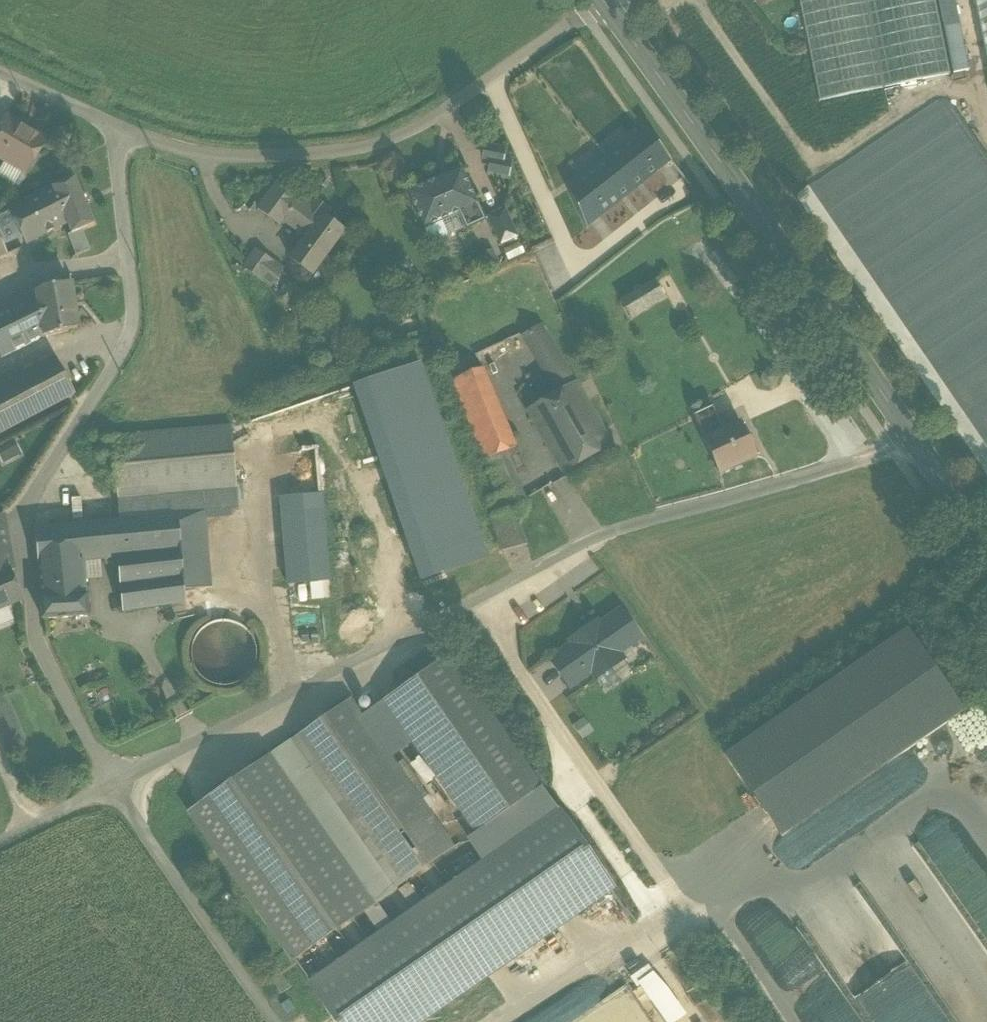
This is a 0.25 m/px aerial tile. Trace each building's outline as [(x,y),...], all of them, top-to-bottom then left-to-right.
[(819,102),(883,89),(865,0),(798,0),(819,102)] [(883,89),(951,75),(936,0),(865,0),(883,89)] [(975,1),(986,59),(986,0),(974,0),(975,1)] [(6,118),(0,129),(0,158),(27,174),(46,141),(6,118)] [(644,129),(568,190),(586,229),(671,161),(644,129)] [(926,156),(908,156),(910,187),(932,186),(933,205),(941,185),(954,185),(953,162),(944,162),(944,159),(952,139),(938,140),(939,141),(920,141),(920,131),(915,143),(929,149),(926,156)] [(490,146),(487,162),(491,162),(510,165),(512,149),(490,146)] [(510,165),(491,162),(489,176),(514,179),(516,166),(510,165)] [(461,171),(408,195),(430,244),(483,221),(461,171)] [(77,178),(52,188),(9,210),(26,244),(67,223),(71,234),(69,235),(77,254),(89,249),(81,230),(95,224),(77,178)] [(297,199),(277,184),(258,210),(279,225),(282,221),(281,220),(297,199)] [(323,218),(297,198),(297,199),(281,220),(282,221),(306,239),(290,260),(311,274),(342,232),(323,218)] [(983,365),(977,365),(973,353),(961,357),(954,334),(950,328),(950,315),(935,315),(937,256),(915,255),(910,248),(910,232),(902,231),(893,219),(895,218),(884,203),(875,210),(860,209),(866,226),(853,226),(852,248),(877,283),(874,283),(983,437),(986,437),(986,370),(983,365)] [(504,210),(488,218),(500,245),(517,238),(504,210)] [(275,265),(258,253),(251,263),(259,268),(255,273),(264,280),(275,265)] [(275,265),(264,280),(271,285),(282,270),(275,265)] [(655,281),(620,302),(630,319),(664,299),(655,281)] [(70,285),(42,290),(35,293),(41,338),(76,330),(70,285)] [(286,288),(277,299),(285,305),(294,294),(286,288)] [(0,310),(0,358),(41,338),(35,293),(0,310)] [(575,384),(540,328),(523,337),(558,394),(575,384)] [(0,388),(0,436),(76,396),(56,359),(0,388)] [(514,450),(478,359),(451,371),(486,459),(507,453),(514,450)] [(558,394),(528,411),(564,473),(611,446),(575,384),(558,394)] [(712,407),(693,416),(698,426),(717,418),(712,407)] [(717,418),(698,426),(705,441),(723,432),(717,418)] [(705,441),(704,441),(719,474),(755,457),(740,425),(723,432),(705,441)] [(234,426),(114,437),(120,500),(239,489),(234,426)] [(0,448),(0,455),(3,462),(22,453),(16,440),(0,448)] [(507,453),(486,459),(500,496),(507,514),(513,511),(526,502),(507,453)] [(239,489),(120,500),(122,521),(177,517),(198,515),(198,516),(241,512),(239,489)] [(500,496),(488,500),(496,519),(507,514),(500,496)] [(315,498),(281,501),(288,585),(323,583),(315,498)] [(496,519),(493,519),(505,551),(525,544),(513,511),(507,514),(496,519)] [(198,515),(177,517),(182,578),(184,591),(204,590),(198,516),(198,515)] [(122,521),(108,523),(111,560),(118,559),(120,583),(182,578),(177,517),(122,521)] [(0,519),(0,574),(12,569),(2,519),(0,519)] [(108,523),(51,527),(54,565),(82,563),(102,561),(111,560),(108,523)] [(82,563),(54,565),(51,527),(30,529),(42,600),(43,620),(85,618),(83,582),(82,563)] [(103,581),(102,561),(82,563),(83,582),(103,581)] [(21,600),(9,573),(12,571),(12,569),(0,574),(0,610),(21,600)] [(182,578),(120,583),(122,610),(185,604),(184,591),(182,578)] [(570,645),(549,660),(569,689),(591,674),(595,680),(624,660),(619,654),(640,639),(620,610),(599,625),(597,622),(568,642),(570,645)] [(230,624),(218,622),(206,625),(196,631),(189,641),(186,653),(187,665),(192,676),(200,684),(211,688),(223,688),(234,683),(243,675),(249,664),(250,651),(247,640),(240,630),(230,624)] [(905,632),(724,755),(780,838),(961,715),(905,632)] [(541,788),(449,656),(383,702),(475,834),(541,788)] [(452,849),(349,702),(293,741),(396,888),(452,849)] [(396,888),(293,741),(189,813),(292,961),(396,888)] [(304,984),(331,1021),(430,1021),(609,896),(549,811),(304,984)] [(689,1014),(659,970),(642,982),(669,1021),(678,1021),(689,1014)]
